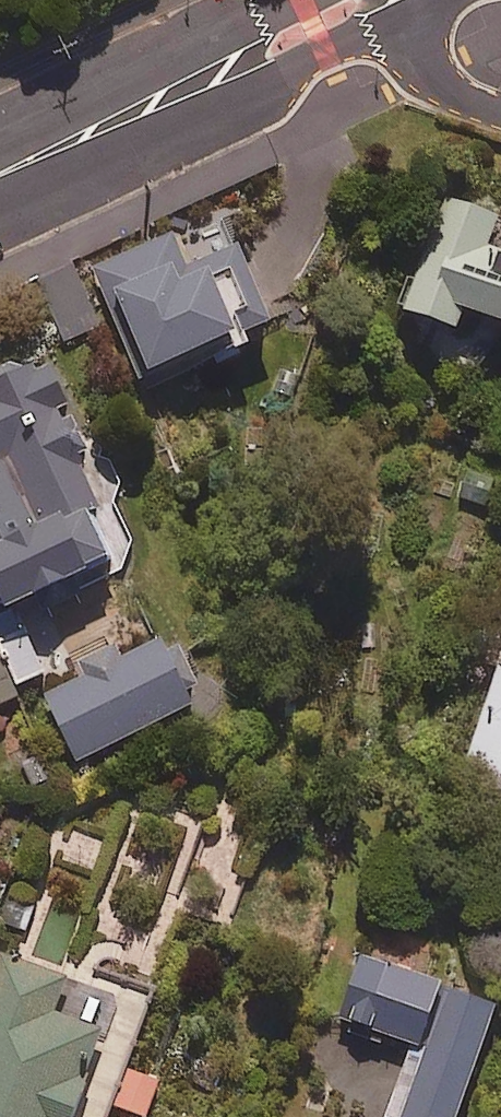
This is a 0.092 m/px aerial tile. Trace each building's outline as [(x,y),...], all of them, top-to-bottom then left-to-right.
[(449,200),(403,319),(456,339),(465,318),(500,332),(500,219),(449,200)] [(222,361),(226,372),(275,353),(240,260),(198,276),(185,242),(107,272),(151,388),(222,361)] [(61,368),(0,398),(0,582),(19,621),(133,565),(86,469),(106,459),(61,368)] [(18,690),(48,677),(28,630),(0,641),(0,646),(18,690)] [(79,666),(85,679),(48,696),(78,761),(208,699),(178,635),(124,660),(118,647),(79,666)] [(0,646),(0,709),(23,700),(18,690),(0,646)] [(459,790),(500,804),(500,667),(459,790)] [(0,955),(0,1116),(76,1116),(105,1028),(58,1013),(69,978),(0,955)] [(367,955),(342,1025),(429,1056),(407,1116),(472,1116),(500,1037),(500,1004),(367,955)] [(133,1064),(118,1107),(146,1116),(151,1116),(165,1075),(133,1064)]
